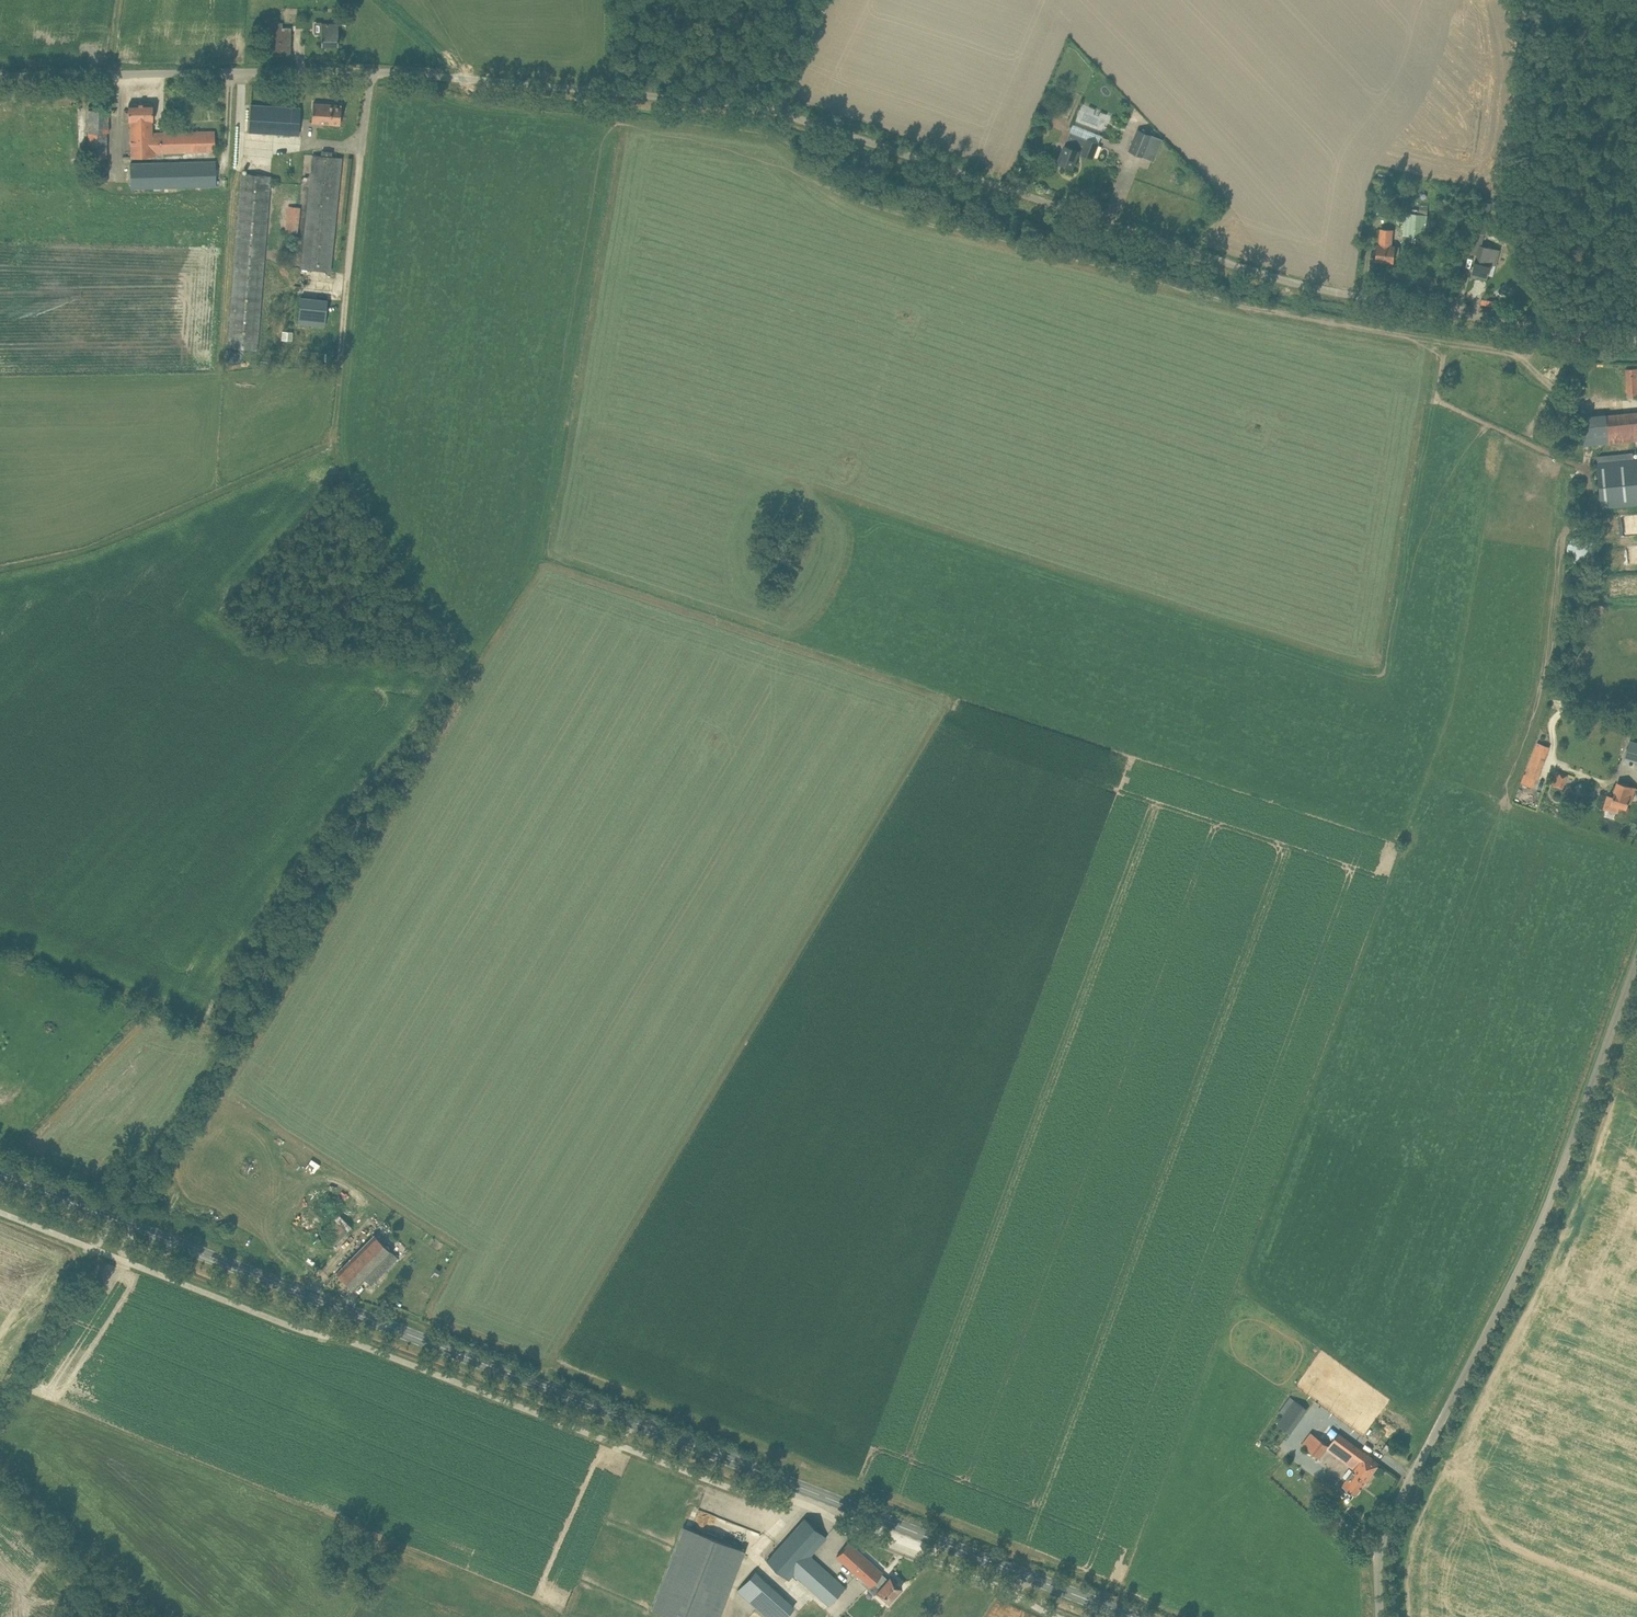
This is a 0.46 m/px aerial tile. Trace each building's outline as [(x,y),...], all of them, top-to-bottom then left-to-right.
[(291,55),(291,44),(292,27),(283,26),(283,22),(269,22),(267,54),(291,55)] [(338,45),(338,39),(338,32),(338,23),(321,23),(321,32),(321,45),(338,45)] [(129,103),(129,109),(129,121),(132,121),(133,156),(157,155),(157,152),(215,150),(215,130),(152,132),(151,120),(153,120),(153,102),(129,103)] [(313,102),(312,122),(340,124),(341,104),(313,102)] [(251,105),(250,116),(249,131),(298,134),(300,108),(251,105)] [(89,109),(89,157),(107,157),(107,132),(109,132),(109,109),(89,109)] [(1073,124),(1069,134),(1059,161),(1065,164),(1064,166),(1071,168),(1071,166),(1073,167),(1078,152),(1093,157),(1101,135),(1073,124)] [(1145,132),(1138,129),(1130,150),(1144,156),(1152,135),(1151,135),(1145,132)] [(301,268),(331,271),(342,157),(332,156),(333,151),(322,150),(321,155),(313,154),(301,268)] [(216,160),(130,162),(131,189),(216,186),(216,160)] [(108,182),(108,173),(92,173),(92,182),(108,182)] [(257,349),(271,176),(241,173),(227,346),(257,349)] [(301,207),(288,206),(285,231),(298,233),(301,207)] [(1424,242),(1425,237),(1423,237),(1426,215),(1419,214),(1410,213),(1407,213),(1404,234),(1403,239),(1424,242)] [(1378,244),(1377,244),(1376,260),(1394,261),(1395,245),(1392,245),(1393,229),(1380,227),(1378,244)] [(1500,249),(1479,244),(1477,254),(1472,274),(1487,278),(1487,274),(1493,276),(1500,249)] [(326,325),(329,297),(301,295),(299,323),(326,325)] [(1628,394),(1636,394),(1636,367),(1626,368),(1628,394)] [(1582,414),(1584,444),(1636,440),(1636,410),(1582,414)] [(1596,455),(1601,508),(1636,505),(1636,459),(1634,459),(1633,452),(1596,455)] [(1591,537),(1582,534),(1575,536),(1569,541),(1568,549),(1570,557),(1576,562),(1584,563),(1592,558),(1595,552),(1595,544),(1591,537)] [(1550,746),(1546,745),(1549,738),(1540,735),(1525,774),(1538,779),(1550,746)] [(1625,758),(1636,761),(1636,743),(1630,740),(1625,758)] [(1568,774),(1559,770),(1553,785),(1563,789),(1568,774)] [(1635,787),(1618,782),(1613,796),(1607,794),(1604,807),(1618,811),(1620,806),(1626,808),(1628,801),(1631,802),(1635,787)] [(88,1034),(80,1037),(89,1060),(97,1056),(88,1034)] [(24,1067),(30,1045),(20,1042),(14,1064),(24,1067)] [(74,1075),(82,1072),(74,1050),(67,1053),(74,1075)] [(9,1065),(0,1060),(0,1069),(5,1072),(9,1065)] [(65,1060),(57,1062),(62,1087),(70,1085),(65,1060)] [(54,1095),(62,1094),(57,1069),(49,1071),(54,1095)] [(48,1077),(39,1080),(48,1105),(57,1102),(48,1077)] [(31,1123),(39,1121),(34,1097),(25,1099),(31,1123)] [(23,1103),(16,1105),(24,1130),(31,1128),(23,1103)] [(6,1114),(14,1139),(23,1136),(15,1111),(6,1114)] [(322,1232),(335,1244),(353,1224),(340,1212),(322,1232)] [(354,1289),(365,1278),(371,1284),(398,1257),(374,1233),(337,1272),(354,1289)] [(1283,1414),(1277,1422),(1291,1432),(1309,1408),(1291,1395),(1279,1412),(1283,1414)] [(1355,1468),(1343,1484),(1356,1494),(1379,1462),(1339,1432),(1330,1444),(1312,1431),(1303,1444),(1321,1457),(1328,1448),(1355,1468)] [(1252,1441),(1246,1449),(1263,1461),(1269,1453),(1252,1441)] [(1387,1442),(1382,1448),(1387,1452),(1391,1445),(1387,1442)] [(805,1517),(767,1560),(788,1579),(794,1572),(829,1604),(845,1587),(810,1555),(826,1536),(805,1517)] [(652,1607),(678,1616),(719,1616),(745,1549),(684,1525),(652,1607)] [(849,1542),(837,1555),(860,1576),(857,1579),(874,1594),(877,1590),(889,1601),(902,1587),(890,1576),(888,1578),(882,1573),(882,1572),(849,1542)] [(768,1616),(785,1616),(796,1605),(756,1569),(737,1589),(768,1616)]
